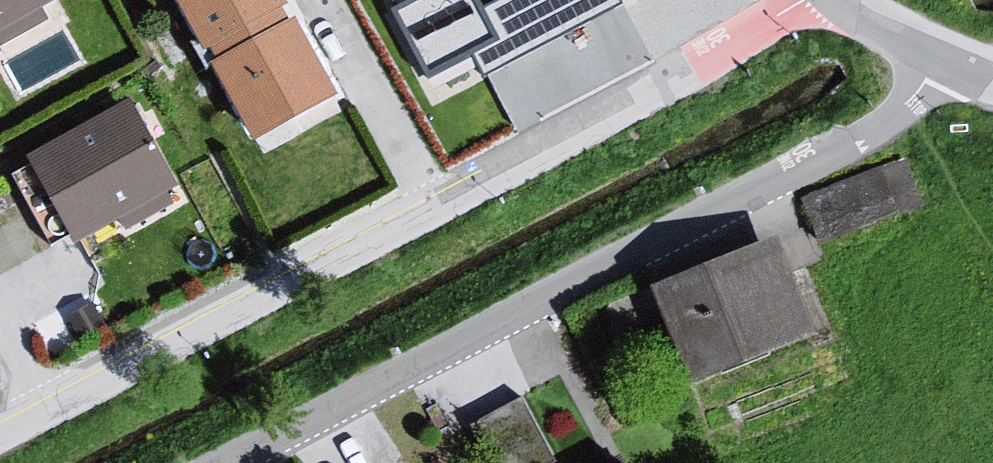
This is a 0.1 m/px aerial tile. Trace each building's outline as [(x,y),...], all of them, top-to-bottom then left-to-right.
[(46,29),(33,0),(0,0),(0,52),(46,29)] [(171,2),(254,148),(334,105),(273,0),(175,0),(171,2)] [(434,85),(623,5),(621,0),(398,0),(434,85)] [(128,115),(20,172),(79,251),(117,230),(124,239),(169,212),(173,193),(128,115)] [(905,159),(806,195),(820,233),(919,197),(905,159)] [(777,248),(651,297),(691,390),(813,344),(777,248)]
